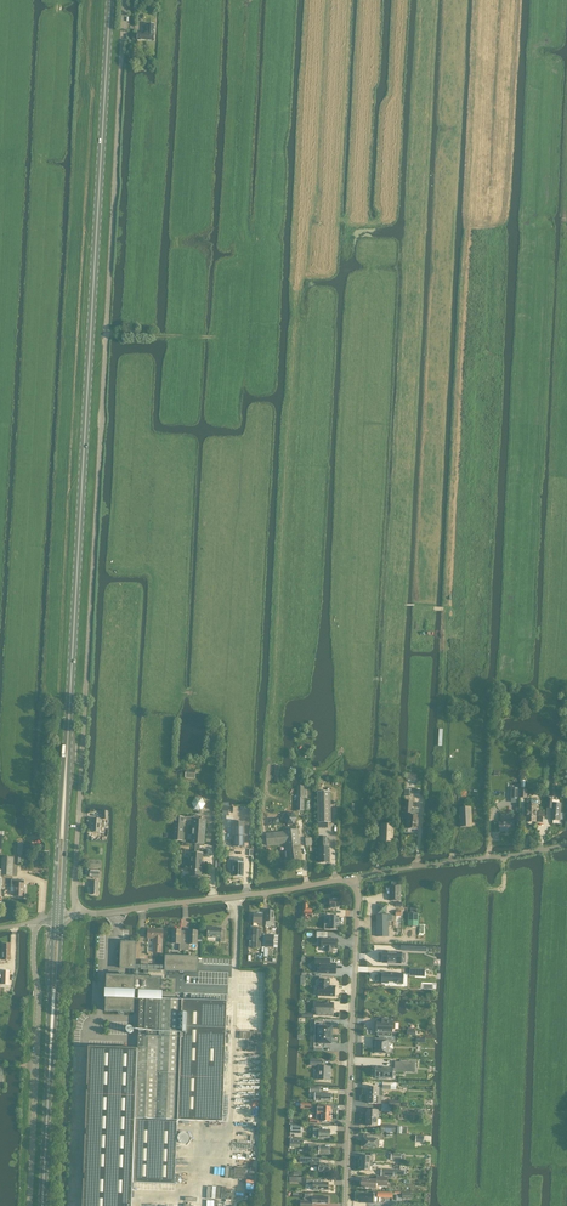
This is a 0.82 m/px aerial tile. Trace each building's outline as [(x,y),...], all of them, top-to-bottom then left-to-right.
[(146,33),(138,33),(137,36),(137,40),(154,41),(155,24),(147,24),(146,33)] [(513,707),(505,711),(508,717),(516,713),(513,707)] [(307,786),(297,786),(297,811),(304,811),(304,798),(307,798),(307,786)] [(331,792),(317,792),(318,823),(323,823),(331,823),(331,792)] [(205,804),(202,798),(195,798),(192,804),(195,810),(202,810),(205,804)] [(551,809),(550,821),(559,821),(559,820),(563,820),(563,813),(560,813),(560,804),(552,804),(552,799),(548,799),(547,808),(551,809)] [(526,805),(526,822),(536,822),(536,805),(536,804),(537,804),(538,803),(538,802),(538,801),(537,800),(532,800),(531,801),(531,802),(531,803),(532,804),(532,805),(526,805)] [(409,813),(408,815),(407,828),(417,829),(419,810),(411,809),(412,801),(406,801),(405,812),(409,813)] [(472,827),(471,808),(471,807),(459,808),(460,828),(472,827)] [(188,817),(188,820),(193,821),(192,835),(192,840),(191,844),(196,844),(195,853),(191,853),(190,877),(201,878),(203,854),(199,853),(200,844),(204,844),(206,821),(201,820),(202,816),(194,816),(194,817),(188,817)] [(184,820),(188,820),(188,817),(184,818),(184,817),(175,817),(174,840),(183,841),(184,820)] [(495,831),(499,830),(499,831),(504,831),(504,830),(508,830),(508,831),(514,830),(513,821),(499,823),(499,824),(494,824),(495,831)] [(244,847),(244,822),(233,822),(234,847),(244,847)] [(393,825),(381,824),(380,844),(392,845),(393,825)] [(284,832),(266,834),(267,846),(285,844),(287,863),(301,861),(298,830),(295,830),(289,831),(284,831),(284,832)] [(319,845),(319,863),(330,862),(329,845),(328,845),(327,837),(320,838),(320,845),(319,845)] [(313,847),(312,847),(311,838),(305,838),(305,846),(309,846),(309,852),(313,851),(313,847)] [(1,876),(12,876),(13,858),(2,857),(1,876)] [(230,858),(230,872),(234,872),(234,876),(243,877),(244,862),(243,862),(244,859),(230,858)] [(101,861),(89,860),(88,867),(100,868),(101,861)] [(87,872),(87,877),(99,878),(99,872),(100,870),(95,870),(90,870),(90,872),(87,872)] [(24,897),(24,884),(24,880),(20,880),(11,880),(11,885),(15,886),(15,896),(24,897)] [(389,895),(389,901),(399,901),(399,886),(399,882),(391,882),(391,886),(390,886),(390,895),(389,895)] [(324,896),(324,904),(329,904),(329,909),(336,909),(336,907),(339,907),(339,899),(330,899),(330,896),(325,896),(324,896)] [(303,904),(303,912),(311,913),(312,908),(308,908),(308,904),(303,904)] [(378,905),(378,914),(387,914),(387,905),(378,905)] [(267,910),(266,921),(266,926),(275,926),(275,922),(273,922),(274,911),(267,910)] [(311,917),(311,913),(303,912),(303,921),(308,921),(308,917),(311,917)] [(254,914),(253,921),(253,923),(259,924),(259,926),(262,926),(262,915),(254,914)] [(408,914),(408,926),(418,927),(419,914),(418,914),(417,914),(416,914),(411,914),(410,914),(408,914)] [(387,921),(392,921),(392,915),(388,915),(376,915),(376,921),(376,937),(388,937),(388,921),(387,921)] [(324,924),(324,930),(335,930),(336,926),(338,926),(338,918),(336,918),(336,917),(329,916),(328,924),(324,924)] [(207,938),(220,938),(220,942),(225,943),(226,930),(221,930),(221,928),(208,928),(207,938)] [(253,929),(252,942),(252,947),(261,948),(262,929),(253,929)] [(163,930),(148,930),(148,938),(154,939),(154,953),(161,953),(162,939),(163,930)] [(173,930),(173,943),(180,944),(179,950),(184,951),(185,932),(181,932),(181,930),(173,930)] [(185,932),(184,951),(189,951),(189,944),(196,944),(197,931),(190,931),(189,932),(185,932)] [(265,934),(264,947),(273,947),(274,935),(265,934)] [(321,938),(320,949),(325,949),(325,952),(333,952),(333,949),(337,949),(338,939),(321,938)] [(120,954),(120,957),(121,957),(121,968),(135,968),(136,943),(122,943),(121,954),(120,954)] [(383,951),(382,963),(401,964),(402,952),(383,951)] [(141,966),(141,969),(149,970),(149,969),(166,970),(180,971),(180,972),(183,973),(183,971),(197,971),(197,958),(166,957),(166,965),(149,965),(141,964),(141,966)] [(315,958),(315,967),(320,967),(319,974),(336,974),(337,963),(331,963),(331,958),(315,958)] [(402,983),(402,974),(382,973),(382,984),(397,985),(397,982),(402,983)] [(106,996),(106,1011),(120,1012),(120,1013),(123,1013),(123,1012),(133,1012),(133,998),(139,998),(133,1183),(175,1184),(177,1120),(222,1121),(227,1001),(160,998),(158,998),(158,997),(159,996),(160,996),(160,995),(159,995),(159,994),(158,994),(158,992),(161,993),(161,992),(160,992),(161,986),(162,986),(162,987),(162,984),(161,984),(161,978),(147,977),(147,978),(145,978),(145,977),(140,977),(140,978),(134,977),(124,976),(124,975),(121,975),(121,976),(107,976),(107,990),(106,990),(106,991),(109,991),(108,996),(106,996)] [(318,996),(328,997),(335,997),(335,986),(330,986),(330,979),(329,979),(319,979),(319,985),(318,985),(318,996)] [(316,1002),(316,1017),(333,1017),(334,1003),(316,1002)] [(376,1021),(376,1032),(378,1032),(377,1036),(392,1037),(392,1036),(392,1032),(393,1032),(393,1029),(395,1029),(395,1023),(393,1023),(393,1021),(376,1021)] [(332,1035),(332,1027),(323,1026),(323,1022),(315,1022),(315,1035),(322,1035),(332,1035)] [(331,1044),(332,1035),(322,1035),(315,1035),(314,1047),(322,1048),(322,1043),(331,1044)] [(394,1042),(394,1037),(382,1037),(382,1040),(376,1040),(375,1053),(387,1054),(388,1041),(394,1042)] [(83,1205),(132,1205),(133,1183),(137,1049),(89,1047),(87,1085),(88,1085),(88,1091),(87,1091),(85,1130),(86,1129),(86,1135),(85,1135),(84,1174),(85,1174),(85,1180),(84,1179),(83,1205)] [(322,1060),(310,1060),(310,1066),(317,1066),(317,1065),(319,1065),(318,1080),(329,1081),(330,1067),(321,1067),(322,1060)] [(376,1067),(375,1078),(378,1078),(378,1079),(383,1080),(383,1078),(393,1078),(393,1072),(410,1072),(410,1062),(395,1062),(394,1068),(376,1067)] [(368,1090),(367,1095),(373,1096),(378,1096),(381,1096),(382,1096),(382,1091),(380,1090),(380,1088),(379,1088),(369,1088),(368,1090)] [(315,1093),(315,1101),(315,1102),(321,1102),(321,1101),(331,1101),(331,1094),(320,1093),(315,1093)] [(373,1096),(367,1095),(367,1100),(368,1100),(368,1103),(381,1104),(381,1096),(373,1096)] [(367,1113),(366,1118),(377,1118),(378,1110),(368,1110),(368,1113),(367,1113)] [(310,1119),(310,1123),(319,1123),(319,1121),(330,1122),(331,1115),(322,1114),(318,1114),(318,1117),(316,1117),(316,1119),(310,1119)] [(377,1127),(377,1118),(366,1118),(366,1123),(367,1123),(367,1126),(377,1127)] [(320,1127),(313,1127),(313,1131),(320,1131),(319,1138),(330,1138),(330,1130),(320,1130),(320,1127)] [(368,1148),(373,1148),(373,1147),(379,1148),(379,1140),(384,1140),(384,1136),(366,1135),(366,1139),(364,1139),(364,1147),(368,1147),(368,1148)] [(309,1151),(319,1152),(319,1155),(329,1155),(329,1148),(320,1147),(320,1145),(309,1145),(309,1151)] [(310,1166),(313,1167),(317,1167),(317,1172),(328,1172),(329,1165),(324,1165),(324,1163),(319,1163),(320,1159),(300,1158),(300,1163),(310,1163),(310,1166)] [(377,1180),(362,1179),(361,1188),(364,1188),(365,1188),(376,1188),(376,1185),(387,1186),(387,1177),(383,1177),(383,1181),(376,1181),(377,1180)] [(313,1185),(313,1189),(328,1190),(328,1183),(318,1183),(316,1183),(316,1179),(306,1179),(306,1185),(313,1185)] [(361,1193),(360,1203),(372,1203),(373,1202),(379,1202),(379,1198),(377,1197),(377,1192),(373,1192),(373,1194),(361,1193)] [(300,1201),(300,1205),(312,1205),(312,1203),(327,1204),(327,1202),(328,1202),(328,1199),(328,1198),(328,1197),(317,1197),(317,1198),(313,1198),(313,1194),(305,1194),(305,1198),(304,1198),(304,1199),(305,1199),(305,1201),(300,1201)]
